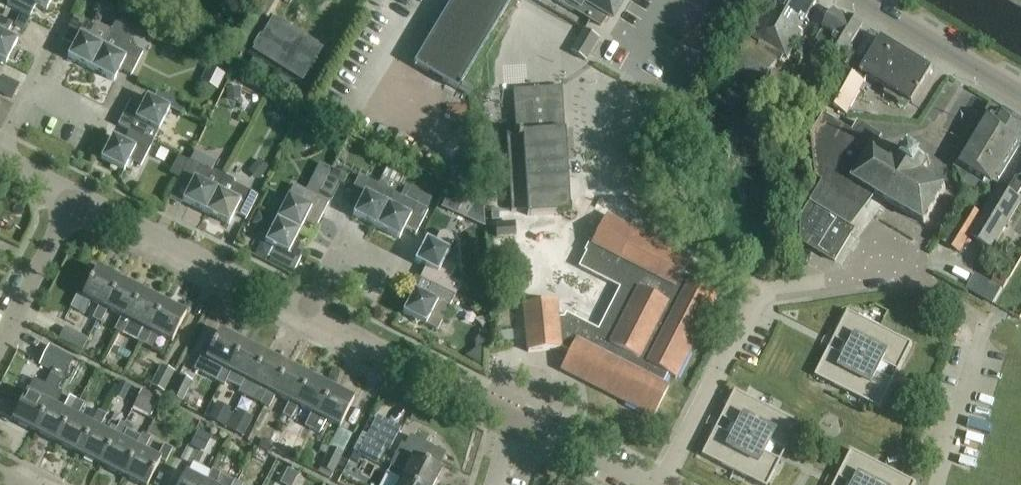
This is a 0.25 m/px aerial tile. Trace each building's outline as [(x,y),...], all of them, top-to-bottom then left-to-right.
[(7,6),(21,13),(30,18),(35,7),(46,12),(52,0),(10,0),(7,6)] [(248,9),(253,0),(235,0),(235,1),(248,9)] [(413,65),(456,91),(511,0),(451,0),(413,65)] [(601,27),(608,15),(612,18),(623,0),(554,0),(601,27)] [(730,21),(744,0),(716,0),(708,11),(730,21)] [(781,57),(787,60),(803,33),(799,30),(817,0),(774,0),(768,11),(764,9),(728,68),(763,88),(781,57)] [(847,19),(834,12),(815,42),(819,44),(810,59),(822,67),(831,52),(843,59),(862,27),(847,18),(847,19)] [(30,18),(21,13),(14,26),(23,31),(30,18)] [(110,33),(109,33),(90,71),(113,82),(119,72),(130,77),(142,54),(121,43),(133,20),(120,13),(110,33)] [(560,32),(580,33),(581,16),(561,15),(560,32)] [(271,16),(246,55),(300,89),(325,50),(271,16)] [(96,30),(73,18),(61,42),(73,48),(67,59),(90,71),(109,33),(98,27),(96,30)] [(11,26),(0,20),(0,63),(5,65),(17,42),(6,37),(11,26)] [(598,39),(583,30),(570,52),(585,61),(598,39)] [(933,71),(882,39),(867,64),(852,55),(824,102),(845,115),(868,78),(912,105),(933,71)] [(218,91),(225,77),(208,68),(201,83),(218,91)] [(0,80),(0,95),(12,101),(20,86),(2,77),(0,80)] [(564,131),(561,87),(512,91),(515,134),(505,135),(511,212),(527,211),(527,216),(570,213),(564,131)] [(242,102),(241,88),(227,90),(228,103),(242,102)] [(140,109),(129,103),(117,127),(128,132),(141,138),(146,127),(158,133),(170,109),(182,116),(186,107),(158,92),(153,101),(146,97),(140,109)] [(1020,143),(1020,124),(1002,113),(1001,114),(992,108),(955,168),(983,186),(985,183),(992,188),(998,179),(999,179),(1020,143)] [(851,132),(822,116),(810,137),(815,179),(821,184),(801,219),(801,243),(836,263),(856,230),(852,228),(876,196),(926,226),(947,190),(924,175),(931,164),(903,148),(896,159),(876,147),(881,137),(857,123),(851,132)] [(306,127),(294,133),(300,144),(311,138),(306,127)] [(141,138),(128,132),(123,143),(112,137),(100,161),(123,173),(129,162),(140,167),(152,144),(141,138)] [(211,174),(188,162),(178,157),(169,175),(179,180),(176,186),(187,192),(182,202),(205,214),(217,191),(224,177),(216,173),(211,174)] [(258,182),(269,170),(259,161),(248,173),(258,182)] [(983,213),(985,214),(971,236),(992,250),(1020,202),(1016,199),(1020,191),(1020,165),(1013,178),(1015,179),(1007,193),(998,188),(983,213)] [(393,194),(382,188),(358,176),(347,200),(358,206),(352,217),(375,228),(393,194)] [(224,177),(217,191),(205,214),(228,226),(234,215),(245,220),(257,197),(234,185),(233,181),(224,177)] [(293,187),(276,221),(299,233),(304,222),(316,227),(328,204),(293,187)] [(427,211),(393,194),(375,228),(399,240),(404,229),(416,235),(427,211)] [(985,214),(983,213),(982,215),(969,207),(962,220),(947,245),(960,253),(971,236),(985,214)] [(257,214),(252,224),(263,230),(268,220),(257,214)] [(578,267),(619,288),(597,331),(573,319),(556,321),(554,303),(522,307),(527,355),(561,351),(568,354),(560,370),(654,416),(668,388),(662,384),(667,374),(676,379),(718,296),(687,281),(686,284),(678,280),(689,258),(603,216),(578,267)] [(962,220),(954,216),(939,240),(947,245),(962,220)] [(299,233),(276,221),(264,244),(275,250),(270,261),(293,273),(305,249),(293,244),(299,233)] [(514,238),(514,225),(495,226),(496,239),(514,238)] [(440,235),(435,245),(426,240),(414,263),(425,269),(419,280),(454,297),(460,285),(449,280),(455,269),(444,263),(454,243),(451,237),(445,234),(440,235)] [(260,244),(254,256),(265,262),(271,251),(260,244)] [(119,281),(96,269),(82,297),(77,294),(70,308),(84,316),(91,303),(98,307),(104,309),(119,281)] [(998,270),(992,280),(1004,288),(1010,278),(998,270)] [(414,291),(402,314),(436,332),(454,297),(419,280),(415,277),(409,289),(414,291)] [(98,307),(92,320),(100,324),(107,311),(120,318),(126,320),(141,292),(119,281),(104,309),(98,307)] [(126,320),(120,318),(114,331),(122,335),(129,322),(142,329),(149,332),(163,303),(141,292),(126,320)] [(149,332),(142,329),(136,342),(151,349),(157,336),(171,343),(186,315),(163,303),(149,332)] [(912,345),(848,312),(834,339),(850,347),(844,358),(828,350),(815,377),(879,410),(893,383),(878,375),(883,364),(899,372),(912,345)] [(65,328),(59,340),(81,351),(87,339),(65,328)] [(242,343),(219,332),(205,360),(200,357),(193,371),(201,375),(208,362),(222,369),(228,372),(242,343)] [(228,372),(222,369),(215,382),(224,387),(226,382),(240,389),(244,380),(250,383),(264,354),(242,343),(228,372)] [(49,346),(39,367),(63,379),(73,359),(49,346)] [(250,383),(244,380),(240,389),(237,394),(246,398),(252,384),(266,391),(272,394),(286,366),(282,363),(283,360),(269,353),(268,356),(264,354),(250,383)] [(151,386),(164,393),(175,373),(161,366),(151,386)] [(272,394),(266,391),(260,405),(268,409),(275,396),(289,403),(294,405),(309,377),(286,366),(272,394)] [(169,397),(182,404),(182,403),(188,405),(194,394),(188,391),(192,383),(180,376),(169,397)] [(294,405),(289,403),(282,416),(296,423),(303,410),(311,414),(316,416),(331,388),(309,377),(294,405)] [(54,407),(61,394),(33,379),(11,421),(34,433),(49,405),(54,407)] [(124,401),(131,387),(120,382),(113,396),(124,401)] [(316,416),(311,414),(304,427),(318,434),(325,421),(339,428),(353,400),(331,388),(316,416)] [(131,404),(134,406),(135,406),(133,409),(151,418),(160,399),(141,390),(137,400),(133,398),(131,404)] [(733,392),(720,418),(735,426),(729,437),(714,429),(701,456),(757,484),(767,484),(779,462),(764,455),(769,444),(784,451),(798,424),(733,392)] [(62,411),(54,407),(49,405),(34,433),(56,444),(71,416),(76,419),(83,405),(68,398),(62,411)] [(218,403),(209,420),(225,428),(232,415),(229,414),(231,410),(218,403)] [(171,421),(189,423),(191,408),(173,406),(171,421)] [(71,416),(56,444),(78,455),(93,427),(99,430),(105,416),(90,409),(84,422),(76,419),(71,416)] [(161,411),(156,423),(165,426),(170,415),(161,411)] [(244,438),(253,420),(238,412),(236,417),(233,415),(226,429),(244,438)] [(401,430),(377,418),(373,424),(368,422),(353,452),(378,464),(385,450),(389,452),(401,430)] [(107,434),(99,430),(93,427),(78,455),(101,467),(115,438),(121,441),(126,430),(128,428),(119,423),(116,430),(111,427),(107,434)] [(334,475),(353,436),(339,429),(329,449),(322,446),(319,452),(326,455),(319,468),(321,469),(319,473),(330,479),(332,474),(334,475)] [(126,430),(121,441),(115,438),(101,467),(123,478),(137,449),(143,452),(150,439),(141,435),(140,437),(126,430)] [(197,432),(189,447),(200,453),(208,437),(197,432)] [(397,454),(394,460),(407,467),(404,474),(401,480),(411,484),(434,484),(441,472),(437,470),(445,455),(410,438),(405,447),(401,446),(397,454)] [(263,440),(258,449),(268,455),(273,446),(263,440)] [(143,452),(137,449),(123,478),(137,484),(148,484),(160,462),(164,464),(172,450),(163,446),(157,459),(143,452)] [(851,452),(838,478),(851,484),(916,484),(851,452)] [(246,484),(251,466),(239,463),(233,481),(246,484)] [(179,484),(215,484),(220,475),(206,468),(199,481),(185,473),(179,484)] [(404,474),(390,468),(386,477),(399,483),(398,484),(411,484),(401,480),(404,474)] [(280,484),(282,484),(294,484),(299,476),(288,469),(280,484)] [(215,484),(240,484),(220,475),(215,484)]
